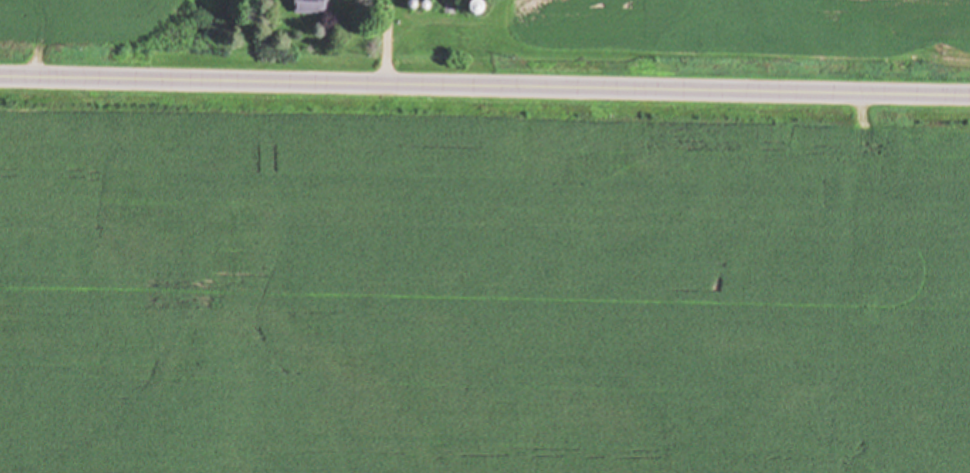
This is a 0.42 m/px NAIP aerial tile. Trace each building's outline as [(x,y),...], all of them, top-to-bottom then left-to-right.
[(295,15),(330,16),(330,0),(295,0),(295,15)]
